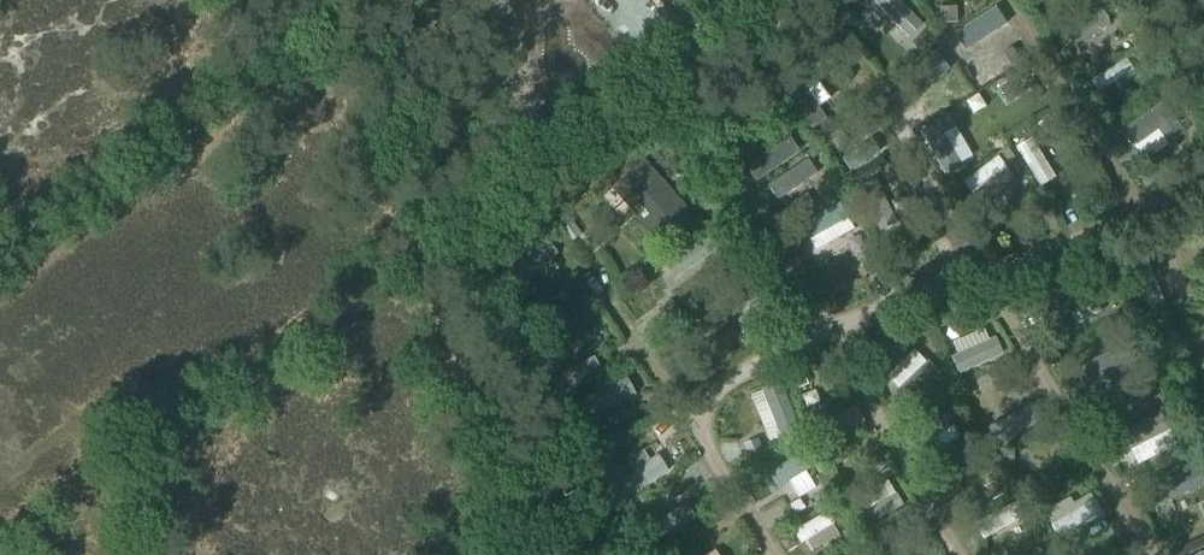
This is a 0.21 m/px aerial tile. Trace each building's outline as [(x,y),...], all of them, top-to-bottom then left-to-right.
[(875,3),(878,5),(908,38),(922,25),(904,7),(898,0),(878,0),(875,3)] [(955,6),(939,7),(940,22),(955,21),(955,6)] [(995,8),(959,28),(967,42),(986,31),(1003,21),(995,8)] [(1102,12),(1068,31),(1077,45),(1110,26),(1102,12)] [(923,32),(912,43),(922,52),(932,41),(923,32)] [(1126,59),(1091,81),(1099,93),(1134,71),(1126,59)] [(945,63),(932,70),(943,89),(953,106),(965,99),(945,63)] [(796,77),(781,88),(812,130),(827,120),(818,108),(803,86),(796,77)] [(814,78),(803,86),(818,108),(830,100),(814,78)] [(1011,82),(999,89),(1004,97),(1012,98),(1019,94),(1011,82)] [(773,98),(764,100),(766,109),(775,107),(773,98)] [(1163,103),(1122,133),(1133,149),(1158,130),(1170,146),(1185,134),(1163,103)] [(1060,116),(1050,123),(1057,135),(1068,129),(1060,116)] [(936,127),(923,134),(944,172),(957,165),(936,127)] [(993,131),(982,138),(990,152),(1002,145),(993,131)] [(845,137),(833,145),(838,153),(850,145),(845,137)] [(788,139),(747,167),(756,181),(798,153),(788,139)] [(1031,140),(1017,148),(1042,188),(1056,180),(1031,140)] [(870,141),(842,160),(851,172),(878,153),(870,141)] [(815,147),(805,153),(809,161),(819,154),(815,147)] [(1007,148),(1000,153),(1008,164),(1015,159),(1007,148)] [(998,157),(964,183),(973,194),(983,186),(1007,169),(998,157)] [(644,161),(612,191),(658,241),(690,212),(644,161)] [(807,161),(769,186),(778,200),(816,175),(807,161)] [(1007,169),(983,186),(992,198),(1015,181),(1007,169)] [(1092,175),(1080,182),(1088,194),(1099,187),(1092,175)] [(874,180),(859,187),(881,233),(896,225),(874,180)] [(840,204),(800,226),(809,242),(848,219),(840,204)] [(571,221),(561,229),(570,242),(580,234),(571,221)] [(706,236),(666,263),(675,277),(716,251),(706,236)] [(546,242),(504,271),(514,285),(555,256),(546,242)] [(748,279),(739,285),(747,297),(756,291),(748,279)] [(673,303),(661,311),(670,323),(681,315),(673,303)] [(1129,309),(1116,316),(1124,329),(1137,322),(1129,309)] [(941,312),(932,317),(938,329),(947,324),(941,312)] [(528,320),(523,332),(536,337),(540,324),(528,320)] [(993,340),(951,358),(958,375),(1000,357),(993,340)] [(1131,341),(1076,370),(1086,389),(1141,361),(1131,341)] [(593,358),(551,382),(559,397),(601,373),(593,358)] [(927,364),(890,398),(901,410),(938,375),(927,364)] [(804,372),(792,377),(797,390),(809,386),(804,372)] [(625,378),(582,401),(592,418),(634,396),(625,378)] [(780,384),(761,391),(781,440),(800,433),(780,384)] [(940,390),(927,395),(930,405),(944,400),(940,390)] [(1156,390),(1143,396),(1149,409),(1162,403),(1156,390)] [(855,407),(813,428),(821,444),(863,423),(855,407)] [(946,410),(909,432),(918,448),(956,426),(946,410)] [(1160,414),(1113,438),(1122,454),(1169,430),(1160,414)] [(597,430),(584,437),(588,446),(601,440),(597,430)] [(1190,439),(1176,447),(1183,459),(1197,452),(1190,439)] [(757,441),(744,446),(749,458),(762,452),(757,441)] [(841,449),(830,455),(836,466),(847,459),(841,449)] [(1001,451),(1000,464),(1012,465),(1013,452),(1001,451)] [(804,453),(769,474),(778,490),(814,469),(804,453)] [(657,458),(608,489),(618,504),(666,473),(657,458)] [(608,465),(599,470),(607,483),(616,477),(608,465)] [(1148,491),(1156,507),(1203,484),(1196,468),(1148,491)] [(827,473),(817,478),(824,493),(834,488),(827,473)] [(994,484),(984,490),(992,502),(1002,496),(994,484)] [(895,494),(857,516),(864,528),(903,507),(895,494)] [(1094,501),(1050,527),(1059,541),(1102,516),(1094,501)] [(630,502),(617,510),(624,521),(636,513),(630,502)] [(1015,503),(975,525),(983,540),(1024,518),(1015,503)] [(684,504),(644,531),(654,546),(694,519),(684,504)] [(826,512),(793,532),(801,544),(806,541),(832,525),(834,524),(826,512)] [(832,525),(806,541),(812,552),(839,536),(832,525)] [(1040,531),(1029,536),(1035,548),(1046,543),(1040,531)]
